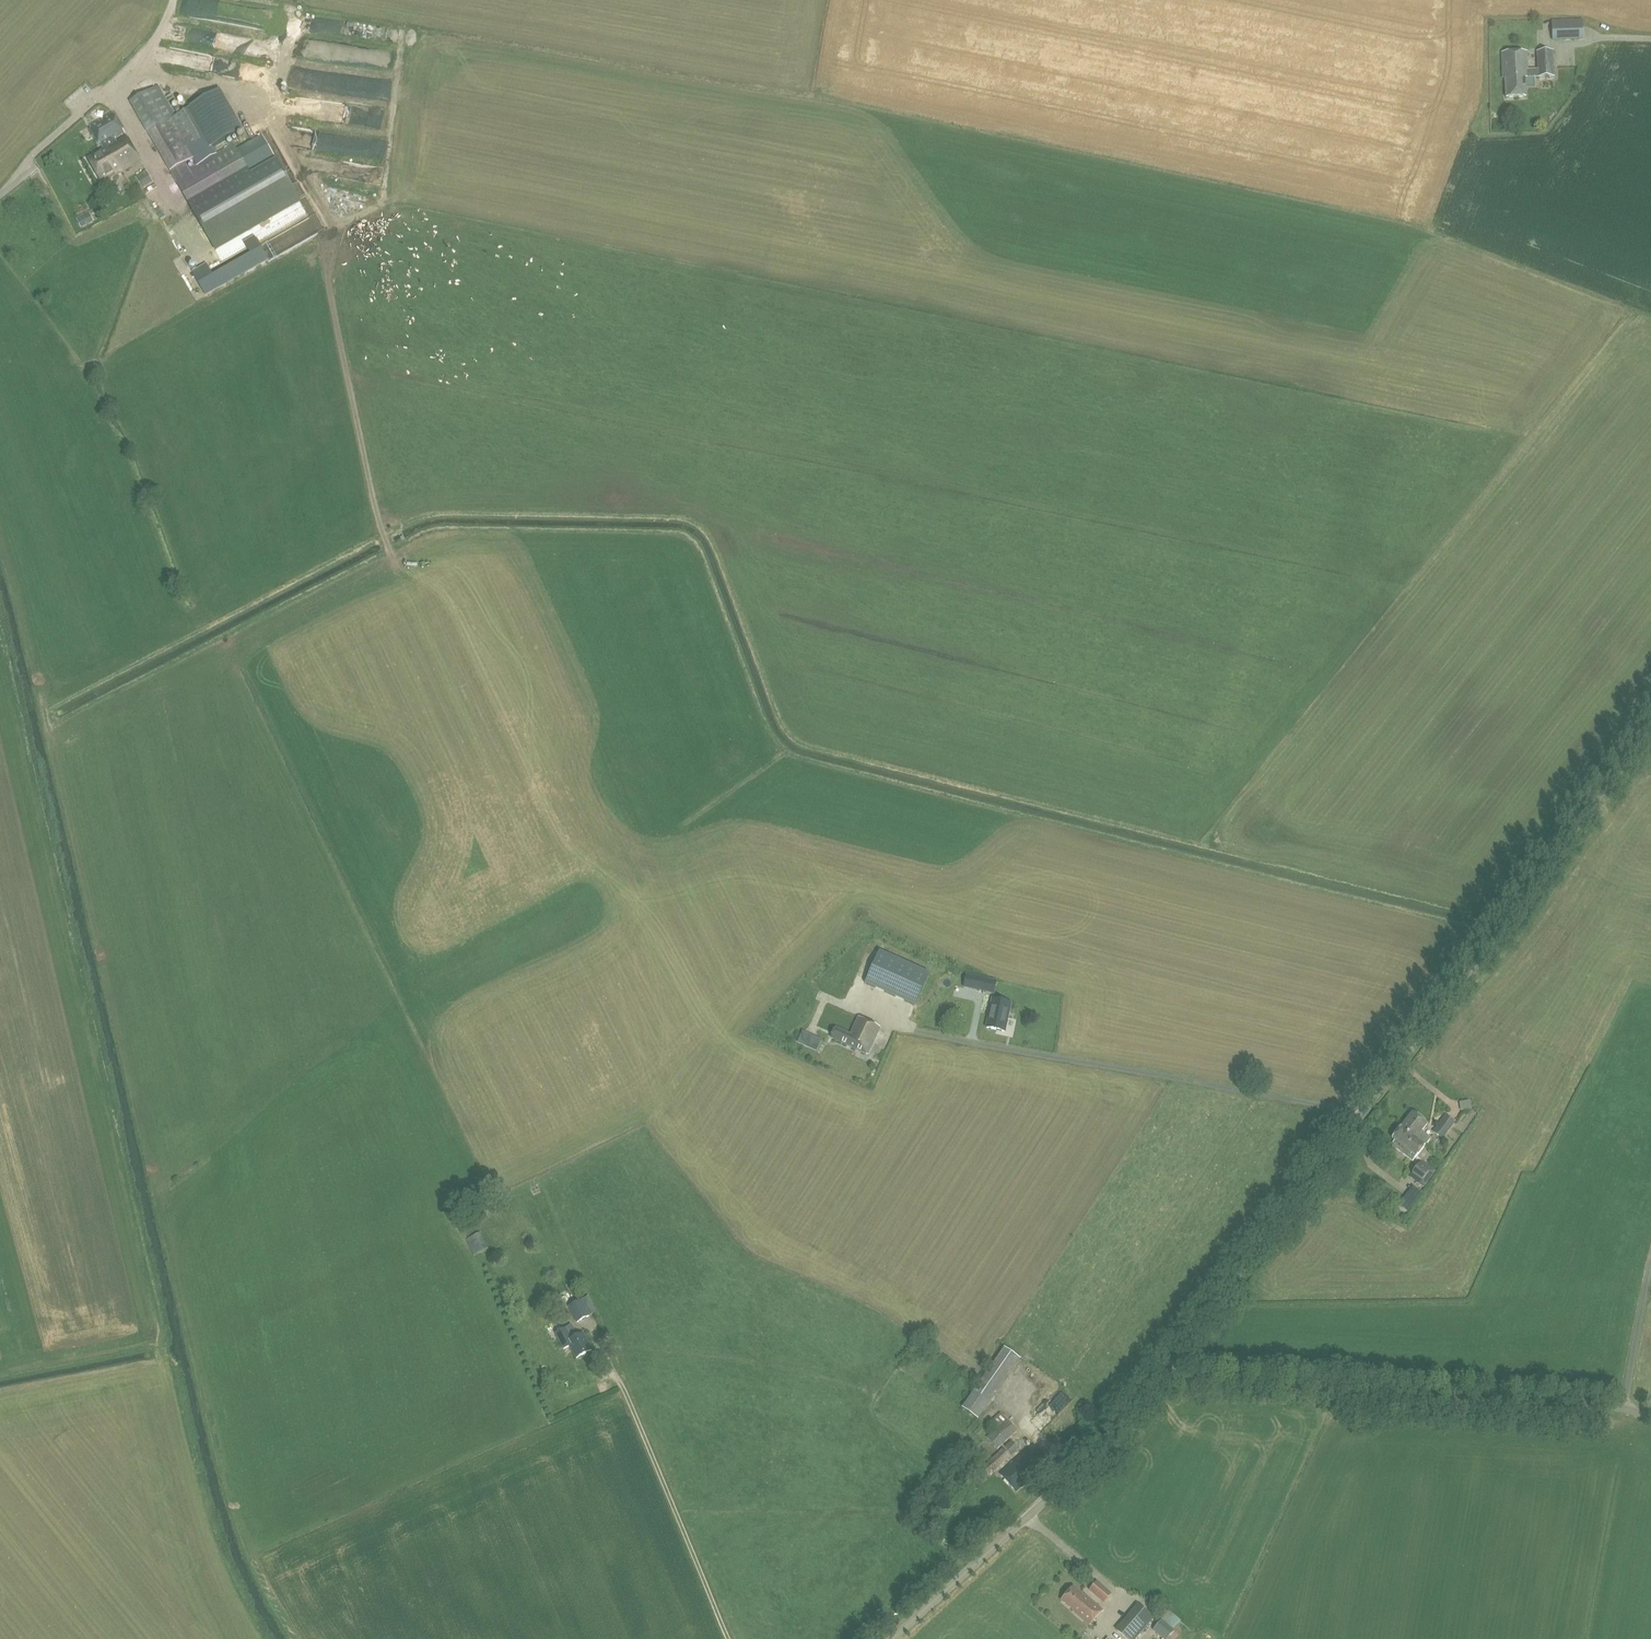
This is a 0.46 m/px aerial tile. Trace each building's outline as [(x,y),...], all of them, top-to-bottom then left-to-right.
[(1551,20),(1552,41),(1584,39),(1583,19),(1551,20)] [(1528,71),(1528,52),(1503,53),(1503,78),(1506,78),(1507,98),(1526,97),(1526,78),(1554,77),(1554,52),(1537,52),(1538,70),(1528,71)] [(278,163),(253,178),(234,146),(190,171),(186,164),(219,144),(214,134),(207,138),(195,116),(176,127),(154,90),(131,103),(167,164),(166,164),(175,180),(216,250),(300,202),(278,163)] [(254,161),(271,155),(256,110),(239,116),(254,161)] [(113,139),(125,133),(113,113),(91,126),(104,149),(89,158),(103,183),(122,172),(121,171),(140,161),(126,137),(115,143),(113,139)] [(370,138),(361,140),(363,150),(372,148),(370,138)] [(148,199),(159,192),(152,181),(141,187),(148,199)] [(1006,914),(990,901),(984,909),(988,912),(986,914),(998,923),(1006,914)] [(930,973),(880,951),(865,984),(915,1006),(930,973)] [(995,994),(997,980),(980,977),(977,990),(995,994)] [(988,1028),(1006,1032),(1011,1003),(993,999),(988,1028)] [(881,1027),(858,1018),(854,1029),(849,1027),(854,1016),(835,1007),(823,1036),(869,1055),(881,1027)] [(1413,1113),(1401,1128),(1416,1139),(1425,1146),(1431,1138),(1422,1131),(1427,1123),(1413,1113)] [(1446,1114),(1432,1132),(1442,1139),(1455,1122),(1446,1114)] [(1414,1162),(1426,1147),(1425,1146),(1416,1139),(1401,1128),(1393,1139),(1396,1141),(1393,1145),(1414,1162)] [(1433,1169),(1434,1168),(1422,1160),(1410,1177),(1423,1188),(1436,1171),(1433,1169)] [(474,1256),(489,1250),(482,1234),(467,1240),(474,1256)] [(582,1301),(570,1307),(578,1323),(591,1317),(582,1301)] [(570,1346),(577,1359),(593,1351),(584,1334),(578,1337),(573,1326),(557,1334),(564,1349),(570,1346)] [(1021,1359),(1004,1348),(963,1407),(980,1418),(1021,1359)] [(1065,1402),(1070,1410),(1076,1406),(1072,1399),(1065,1402)] [(1063,1406),(1052,1417),(1059,1424),(1070,1413),(1063,1406)] [(987,1437),(998,1449),(1018,1432),(1002,1413),(992,1422),(998,1428),(987,1437)] [(1013,1455),(1019,1449),(1012,1441),(1006,1447),(1013,1455)] [(1001,1474),(1017,1492),(1049,1463),(1032,1445),(1001,1474)] [(983,1468),(990,1476),(1011,1457),(1004,1448),(983,1468)] [(1034,1515),(1026,1526),(1033,1531),(1041,1520),(1034,1515)] [(1107,1605),(1113,1598),(1094,1582),(1088,1589),(1107,1605)] [(1090,1625),(1103,1610),(1086,1595),(1086,1596),(1074,1586),(1062,1600),(1073,1610),(1073,1611),(1090,1625)] [(1137,1607),(1125,1620),(1138,1631),(1146,1622),(1142,1619),(1146,1615),(1137,1607)] [(1167,1619),(1175,1625),(1182,1618),(1174,1611),(1167,1619)] [(1163,1638),(1168,1638),(1175,1630),(1162,1619),(1153,1630),(1163,1638)]
